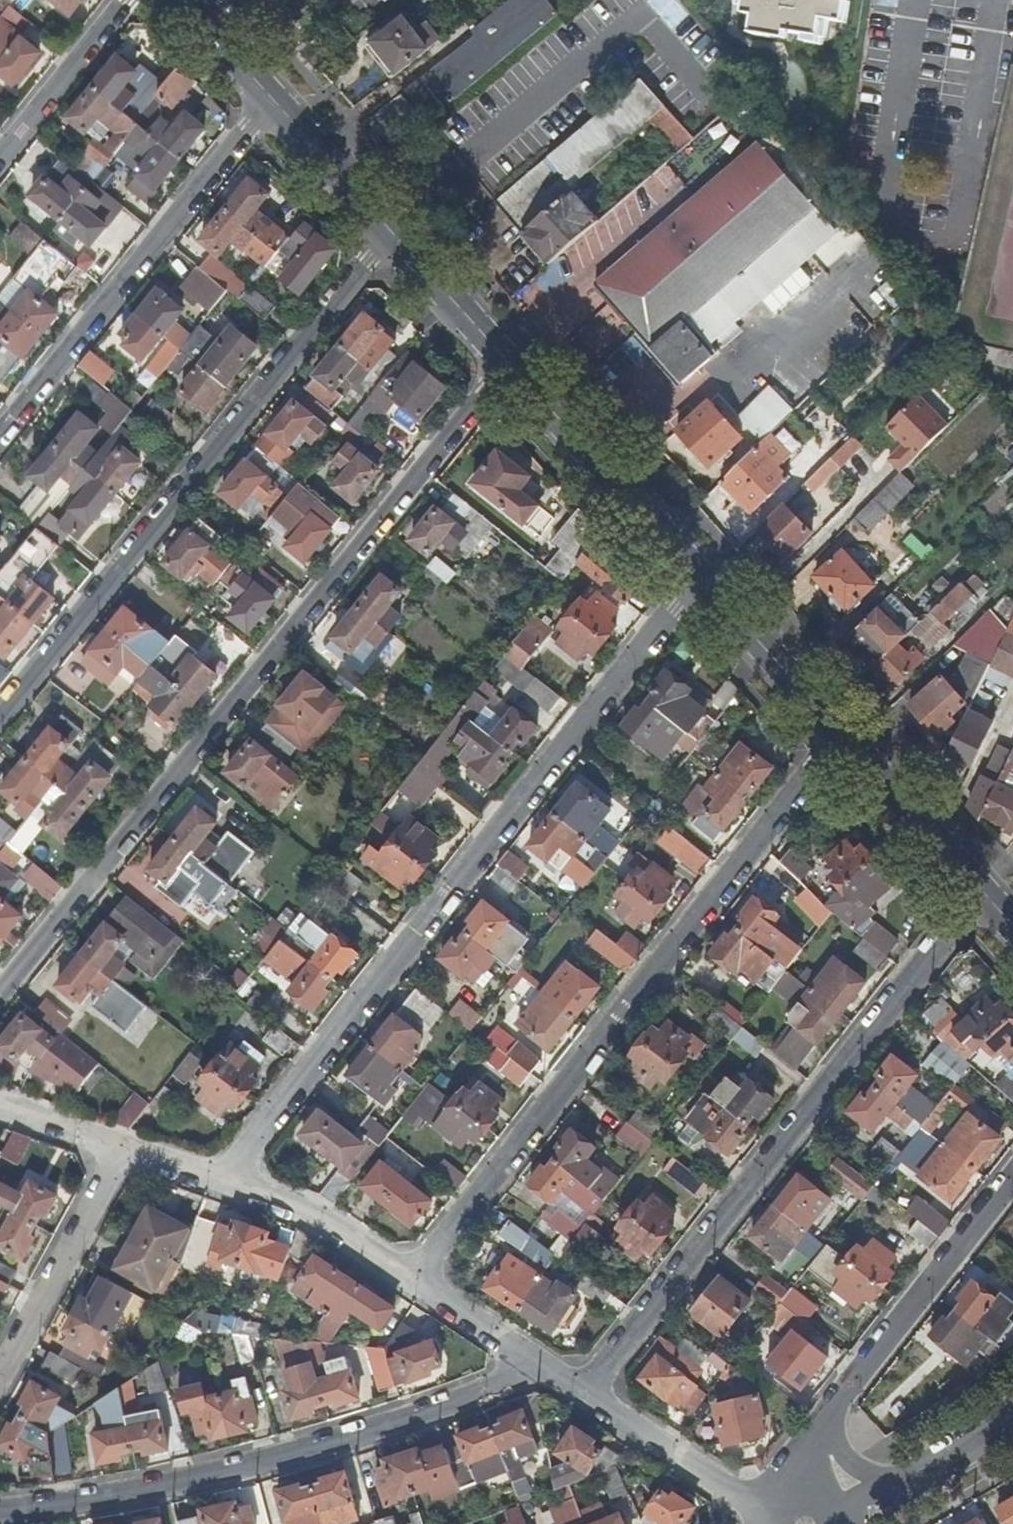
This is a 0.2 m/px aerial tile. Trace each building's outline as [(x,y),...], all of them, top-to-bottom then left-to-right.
[(4,13),(11,5),(15,0),(0,0),(0,9),(4,13)] [(11,5),(16,9),(22,2),(20,0),(15,0),(11,5)] [(72,12),(82,0),(57,0),(72,12)] [(431,121),(561,13),(551,0),(515,0),(406,93),(431,121)] [(756,8),(767,9),(763,35),(765,35),(778,37),(779,30),(812,35),(849,3),(845,1),(845,0),(757,0),(756,8)] [(0,18),(0,71),(15,83),(40,52),(8,26),(10,23),(20,31),(30,20),(16,9),(11,5),(4,13),(0,18)] [(406,17),(370,46),(395,77),(432,49),(406,17)] [(119,57),(94,87),(137,121),(149,107),(158,94),(166,85),(141,64),(136,71),(119,57)] [(198,80),(183,63),(166,85),(158,94),(174,106),(198,80)] [(971,254),(952,337),(953,339),(1012,352),(1012,66),(971,254)] [(669,108),(643,78),(550,157),(574,190),(669,108)] [(86,153),(87,154),(104,168),(106,165),(127,139),(140,123),(137,121),(94,87),(69,118),(86,132),(99,117),(112,127),(120,133),(107,149),(99,142),(97,140),(86,153)] [(149,107),(137,121),(140,123),(163,142),(181,156),(205,126),(187,112),(175,127),(149,107)] [(86,132),(97,140),(99,142),(112,127),(99,117),(86,132)] [(140,123),(127,139),(150,158),(151,156),(152,157),(163,142),(140,123)] [(695,193),(591,283),(683,388),(691,381),(747,332),(739,323),(764,302),(775,315),(814,282),(802,269),(817,255),(828,268),(847,251),(851,256),(866,243),(860,236),(847,222),(837,231),(757,139),(695,193)] [(151,156),(150,158),(138,173),(155,187),(181,156),(163,142),(152,157),(151,156)] [(87,154),(78,166),(80,168),(94,180),(104,168),(87,154)] [(33,194),(63,218),(94,180),(80,168),(78,166),(64,156),(33,194)] [(574,190),(550,157),(501,200),(498,202),(525,233),(574,190)] [(94,180),(63,218),(93,243),(124,204),(94,180)] [(252,180),(228,210),(278,250),(290,235),(258,209),(270,194),(252,180)] [(570,247),(601,220),(574,190),(525,233),(551,263),(570,247)] [(278,250),(228,210),(204,240),(221,254),(233,239),(245,249),(253,239),(273,255),(278,250)] [(10,237),(33,256),(46,238),(24,220),(10,237)] [(307,247),(283,277),(301,291),(336,247),(305,223),(295,237),(307,247)] [(41,332),(58,311),(32,290),(63,252),(46,238),(33,256),(0,296),(0,299),(6,304),(15,311),(41,332)] [(191,240),(183,251),(197,263),(206,252),(191,240)] [(85,251),(75,262),(87,272),(97,260),(85,251)] [(230,290),(202,267),(184,288),(213,311),(230,290)] [(163,285),(140,314),(164,334),(169,328),(184,309),(166,295),(170,291),(163,285)] [(240,298),(265,318),(274,305),(249,285),(240,298)] [(0,328),(0,329),(0,362),(10,371),(41,332),(15,311),(6,304),(0,299),(0,328)] [(164,334),(140,314),(125,332),(132,338),(128,343),(145,357),(164,334)] [(366,315),(341,347),(384,382),(401,361),(389,351),(384,357),(371,347),(384,332),(385,330),(366,315)] [(182,349),(192,357),(202,365),(219,345),(208,337),(215,328),(206,320),(182,349)] [(202,365),(225,384),(257,345),(234,326),(219,345),(202,365)] [(396,342),(384,332),(371,347),(384,357),(389,351),(396,342)] [(633,335),(613,355),(637,378),(656,359),(633,335)] [(155,364),(165,371),(182,349),(173,342),(155,364)] [(384,382),(341,347),(306,390),(330,409),(340,396),(335,392),(347,377),(372,397),(384,382)] [(165,371),(163,373),(173,381),(192,357),(182,349),(165,371)] [(89,355),(80,365),(103,384),(112,374),(89,355)] [(401,361),(384,382),(372,397),(350,425),(360,433),(392,394),(421,418),(446,388),(405,355),(401,361)] [(206,409),(225,384),(202,365),(183,390),(206,409)] [(765,439),(796,408),(774,387),(743,418),(765,439)] [(121,425),(134,409),(114,393),(103,406),(110,412),(101,422),(115,433),(120,426),(121,425)] [(919,395),(887,427),(898,437),(902,434),(908,441),(890,459),(902,470),(949,425),(919,395)] [(710,401),(679,430),(711,465),(743,436),(733,426),(710,401)] [(296,403),(258,450),(278,466),(279,467),(293,449),(291,447),(302,433),(315,443),(327,428),(296,403)] [(857,420),(849,412),(838,422),(847,431),(857,420)] [(57,444),(87,468),(99,453),(87,443),(99,428),(82,414),(57,444)] [(87,468),(116,492),(141,461),(123,448),(132,437),(134,435),(121,425),(120,426),(115,433),(99,453),(87,468)] [(390,457),(360,433),(349,446),(348,445),(335,460),(348,470),(335,486),(354,501),(390,457)] [(853,435),(803,483),(813,492),(862,445),(853,435)] [(123,448),(141,461),(149,451),(132,437),(123,448)] [(31,499),(19,512),(31,522),(38,528),(51,511),(75,482),(87,468),(57,444),(32,474),(43,483),(45,485),(50,489),(51,488),(54,491),(55,492),(43,508),(31,499)] [(760,444),(723,481),(754,513),(791,477),(760,444)] [(278,466),(258,450),(223,494),(241,509),(254,494),(279,513),(291,497),(268,479),(278,466)] [(498,453),(472,486),(523,525),(540,506),(521,491),(531,479),(498,453)] [(87,468),(75,482),(87,493),(63,522),(80,536),(116,492),(87,468)] [(918,486),(902,470),(855,518),(870,534),(918,486)] [(43,483),(31,499),(43,508),(55,492),(54,491),(51,488),(50,489),(45,485),(43,483)] [(291,497),(279,513),(275,517),(270,524),(291,541),(288,546),(306,561),(342,517),(301,485),(291,497)] [(440,506),(415,537),(432,551),(444,536),(468,555),(491,527),(452,495),(442,508),(440,506)] [(813,532),(785,504),(760,528),(788,556),(813,532)] [(253,526),(262,533),(270,524),(275,517),(266,510),(253,526)] [(57,542),(62,546),(71,535),(55,522),(58,517),(51,511),(38,528),(57,542)] [(602,535),(581,511),(555,546),(578,565),(593,547),(602,535)] [(202,521),(167,564),(186,579),(195,568),(217,586),(232,566),(214,551),(224,539),(202,521)] [(33,622),(53,596),(32,580),(42,568),(38,565),(57,542),(38,528),(6,568),(5,569),(0,575),(0,596),(10,603),(33,622)] [(593,547),(578,565),(604,586),(626,603),(627,604),(644,583),(626,567),(622,571),(606,558),(608,554),(598,546),(593,547)] [(875,585),(844,550),(815,576),(833,596),(833,602),(836,607),(841,609),(846,609),(853,618),(866,606),(860,599),(875,585)] [(895,568),(907,578),(918,564),(905,554),(895,568)] [(436,557),(427,568),(444,581),(448,584),(456,573),(436,557)] [(237,564),(222,582),(229,588),(222,596),(237,608),(230,616),(250,631),(275,600),(274,599),(282,589),(263,574),(255,584),(244,576),(247,573),(237,564)] [(444,581),(427,568),(419,578),(436,592),(444,581)] [(964,585),(962,582),(931,613),(942,624),(960,606),(967,600),(984,583),(975,574),(964,585)] [(382,577),(358,608),(387,631),(398,617),(387,608),(400,592),(382,577)] [(626,603),(604,586),(589,606),(582,600),(571,614),(606,642),(617,628),(610,623),(626,603)] [(565,610),(551,599),(547,605),(560,616),(565,610)] [(969,603),(967,600),(960,606),(963,609),(969,603)] [(33,622),(10,603),(0,615),(0,651),(5,656),(33,622)] [(897,625),(879,607),(846,640),(875,668),(898,645),(912,631),(922,621),(912,611),(897,625)] [(387,631),(358,608),(333,639),(326,647),(344,661),(350,652),(362,662),(382,637),(387,631)] [(127,610),(111,631),(137,652),(146,659),(154,666),(167,650),(169,648),(151,634),(154,631),(127,610)] [(931,613),(922,621),(912,631),(930,650),(949,630),(942,624),(931,613)] [(606,642),(571,614),(552,638),(580,661),(589,650),(595,655),(606,642)] [(533,622),(518,641),(506,655),(523,669),(550,635),(533,622)] [(137,652),(111,631),(83,664),(111,686),(127,666),(143,680),(154,666),(146,659),(137,652)] [(387,631),(382,637),(388,642),(392,636),(387,631)] [(1008,631),(992,664),(1012,674),(1012,633),(1008,631)] [(898,645),(875,668),(895,688),(924,658),(916,650),(909,656),(906,652),(898,645)] [(909,656),(916,650),(913,646),(906,652),(909,656)] [(154,666),(197,700),(216,676),(192,657),(186,665),(167,650),(154,666)] [(910,704),(951,749),(963,723),(957,722),(952,716),(966,701),(971,707),(992,664),(971,653),(953,687),(942,675),(910,704)] [(55,678),(76,696),(92,678),(70,660),(55,678)] [(334,662),(324,673),(379,717),(388,705),(334,662)] [(143,680),(142,681),(161,696),(153,706),(176,725),(197,700),(154,666),(143,680)] [(657,695),(650,703),(686,731),(700,742),(716,722),(705,714),(686,698),(692,691),(668,672),(652,692),(657,695)] [(304,675),(266,723),(294,746),(303,753),(330,720),(321,713),(333,698),(304,675)] [(475,695),(486,703),(502,684),(490,676),(475,695)] [(560,698),(537,679),(524,694),(548,713),(560,698)] [(694,687),(692,691),(686,698),(705,714),(714,703),(694,687)] [(475,695),(461,712),(474,722),(488,704),(486,703),(475,695)] [(342,705),(333,698),(321,713),(330,720),(342,705)] [(963,723),(969,712),(971,707),(966,701),(952,716),(957,722),(963,723)] [(686,731),(650,703),(643,712),(639,709),(624,728),(665,759),(678,741),(686,731)] [(515,710),(494,737),(512,752),(520,742),(524,745),(538,728),(515,710)] [(461,712),(426,757),(416,768),(438,786),(440,787),(451,773),(440,765),(467,732),(476,740),(463,757),(495,782),(509,764),(505,761),(512,752),(494,737),(474,722),(461,712)] [(951,749),(949,753),(974,765),(989,732),(981,728),(984,719),(969,712),(963,723),(951,749)] [(65,716),(29,760),(59,784),(71,770),(59,760),(71,745),(74,747),(85,732),(65,716)] [(294,746),(266,723),(226,771),(271,806),(296,776),(280,763),(294,746)] [(686,731),(678,741),(692,752),(700,742),(686,731)] [(742,743),(718,774),(749,799),(774,768),(742,743)] [(71,770),(59,784),(89,808),(125,763),(103,745),(90,762),(94,765),(82,779),(71,770)] [(83,754),(74,747),(71,745),(59,760),(71,770),(83,754)] [(691,753),(675,774),(686,782),(702,762),(691,753)] [(1010,761),(984,814),(1012,829),(1012,789),(1005,785),(1009,777),(1012,779),(1012,753),(1010,761)] [(967,805),(981,820),(984,814),(1010,761),(996,755),(986,775),(982,774),(967,805)] [(59,784),(29,760),(5,791),(21,804),(34,815),(59,784)] [(438,786),(416,768),(399,790),(421,807),(438,786)] [(749,799),(718,774),(706,790),(718,800),(706,816),(705,815),(695,827),(715,842),(749,799)] [(89,808),(59,784),(34,815),(64,839),(89,808)] [(580,784),(555,815),(587,840),(599,825),(592,819),(586,815),(596,801),(599,799),(580,784)] [(602,806),(596,801),(586,815),(592,819),(602,806)] [(34,815),(21,804),(17,810),(30,820),(34,815)] [(201,810),(177,840),(207,865),(218,851),(205,841),(219,824),(201,810)] [(574,856),(597,873),(605,863),(609,858),(587,840),(555,815),(530,847),(562,872),(574,856)] [(412,818),(393,842),(426,869),(437,855),(430,849),(439,839),(412,818)] [(2,854),(11,843),(0,835),(0,852),(2,854)] [(207,865),(177,840),(152,871),(170,885),(183,869),(195,879),(207,865)] [(713,859),(689,841),(677,856),(700,874),(713,859)] [(844,887),(875,859),(864,846),(858,852),(848,841),(829,858),(839,868),(832,874),(844,887)] [(426,869),(393,842),(382,855),(389,861),(380,871),(400,887),(409,876),(416,882),(426,869)] [(2,854),(0,857),(0,862),(6,868),(20,851),(11,843),(2,854)] [(791,849),(780,862),(801,879),(812,867),(791,849)] [(508,853),(498,866),(518,881),(527,868),(508,853)] [(629,883),(662,909),(672,896),(666,891),(674,880),(640,853),(631,865),(638,871),(629,883)] [(887,872),(875,859),(844,887),(856,900),(863,894),(871,903),(889,887),(881,877),(887,872)] [(16,875),(6,868),(0,862),(0,895),(16,875)] [(801,879),(780,862),(769,875),(795,898),(806,885),(801,879)] [(29,876),(33,879),(41,868),(38,865),(29,876)] [(33,883),(54,900),(65,887),(41,868),(33,879),(33,883)] [(355,888),(334,872),(327,882),(347,898),(355,888)] [(4,902),(22,879),(16,875),(0,895),(0,899),(4,902)] [(335,913),(347,898),(327,882),(315,896),(335,913)] [(651,923),(662,909),(629,883),(618,897),(625,903),(616,913),(636,928),(644,918),(651,923)] [(126,895),(79,952),(110,977),(120,964),(108,954),(113,947),(119,939),(148,962),(171,933),(172,932),(145,910),(126,895)] [(155,897),(145,910),(172,932),(180,938),(190,925),(155,897)] [(6,938),(23,917),(4,902),(0,899),(0,933),(6,938)] [(745,922),(739,931),(787,968),(801,950),(773,927),(780,918),(756,900),(741,919),(745,922)] [(468,934),(487,949),(500,933),(508,923),(485,904),(470,923),(474,926),(468,934)] [(290,946),(332,979),(340,969),(344,973),(358,955),(334,936),(333,937),(302,912),(281,939),(290,946)] [(271,949),(288,926),(273,916),(257,940),(271,949)] [(866,939),(890,957),(899,945),(876,927),(866,939)] [(592,943),(630,972),(639,960),(618,944),(601,931),(592,943)] [(787,968),(739,931),(733,938),(729,934),(713,954),(737,973),(742,967),(756,978),(755,979),(769,990),(774,985),(787,968)] [(119,939),(113,947),(150,976),(180,938),(172,932),(171,933),(148,962),(119,939)] [(519,953),(521,949),(500,933),(487,949),(498,957),(517,973),(528,960),(519,953)] [(487,949),(468,934),(460,944),(456,941),(441,960),(464,978),(475,965),(486,973),(498,957),(487,949)] [(618,944),(639,960),(648,950),(626,934),(618,944)] [(325,989),(332,979),(290,946),(281,939),(273,949),(265,959),(296,984),(291,991),(314,1010),(329,992),(325,989)] [(879,971),(890,957),(866,939),(855,953),(879,971)] [(110,977),(79,952),(55,982),(73,997),(86,981),(99,991),(99,990),(138,1021),(149,1008),(121,986),(110,977)] [(809,967),(800,979),(812,988),(843,1011),(866,981),(837,957),(822,977),(809,967)] [(544,994),(575,1019),(600,988),(568,963),(544,994)] [(120,964),(110,977),(121,986),(131,973),(120,964)] [(800,979),(787,968),(774,985),(799,1005),(788,1019),(796,1025),(776,1051),(798,1068),(843,1011),(812,988),(800,979)] [(473,986),(463,998),(483,1014),(493,1001),(473,986)] [(418,989),(373,1046),(403,1070),(412,1058),(416,1052),(418,1046),(419,1041),(419,1033),(440,1006),(418,989)] [(551,1051),(575,1019),(544,994),(519,1026),(551,1051)] [(931,1032),(941,1040),(942,1041),(952,1032),(962,1042),(973,1032),(984,1044),(1012,1017),(1012,1012),(1005,1003),(998,1009),(989,998),(964,1021),(954,1010),(931,1032)] [(47,1001),(38,1012),(63,1032),(71,1021),(47,1001)] [(32,1007),(14,1028),(9,1034),(0,1045),(0,1070),(3,1072),(15,1074),(23,1065),(30,1072),(79,1091),(100,1062),(63,1032),(38,1012),(32,1007)] [(743,1025),(720,1007),(710,1020),(733,1038),(743,1025)] [(984,1044),(996,1056),(1002,1050),(1010,1059),(1012,1057),(1012,1017),(984,1044)] [(656,1027),(645,1041),(680,1068),(691,1055),(698,1060),(710,1046),(695,1035),(692,1038),(672,1022),(663,1033),(656,1027)] [(9,1034),(14,1028),(9,1024),(5,1030),(9,1034)] [(284,1055),(295,1041),(276,1026),(265,1040),(284,1055)] [(768,1045),(744,1026),(736,1037),(759,1056),(768,1045)] [(500,1047),(533,1073),(542,1061),(501,1028),(491,1040),(500,1047)] [(207,1039),(199,1049),(209,1056),(216,1047),(207,1039)] [(942,1041),(941,1040),(922,1064),(952,1088),(955,1083),(970,1065),(965,1060),(942,1041)] [(680,1068),(645,1041),(634,1055),(641,1060),(633,1071),(654,1087),(663,1076),(669,1082),(680,1068)] [(212,1068),(246,1095),(257,1082),(251,1076),(259,1065),(231,1043),(212,1068)] [(1012,1101),(1012,1078),(1010,1072),(1012,1070),(1012,1064),(1010,1060),(1010,1059),(1002,1050),(996,1056),(984,1044),(965,1060),(970,1065),(1012,1101)] [(403,1070),(373,1046),(348,1077),(386,1108),(400,1090),(392,1084),(403,1070)] [(522,1087),(533,1073),(500,1047),(489,1061),(522,1087)] [(191,1051),(179,1067),(189,1075),(202,1059),(191,1051)] [(882,1080),(876,1088),(915,1119),(922,1125),(937,1106),(909,1085),(916,1076),(915,1075),(903,1065),(893,1057),(878,1077),(882,1080)] [(905,1063),(903,1065),(915,1075),(918,1071),(909,1064),(905,1063)] [(236,1109),(246,1095),(212,1068),(201,1081),(208,1087),(200,1097),(220,1114),(229,1103),(236,1109)] [(729,1107),(749,1123),(756,1115),(759,1117),(775,1098),(751,1080),(745,1087),(729,1074),(719,1086),(704,1075),(698,1082),(720,1100),(729,1107)] [(456,1102),(489,1128),(500,1116),(493,1110),(501,1100),(476,1078),(456,1102)] [(431,1082),(404,1116),(419,1127),(426,1118),(450,1137),(447,1141),(453,1146),(457,1142),(463,1147),(472,1137),(479,1142),(489,1128),(456,1102),(431,1082)] [(743,1131),(749,1123),(729,1107),(720,1100),(698,1082),(676,1110),(731,1153),(746,1134),(743,1131)] [(955,1083),(952,1088),(946,1094),(956,1102),(966,1110),(975,1099),(955,1083)] [(915,1119),(876,1088),(869,1096),(865,1093),(849,1112),(873,1131),(887,1115),(906,1130),(915,1119)] [(120,1116),(133,1126),(151,1102),(138,1092),(120,1116)] [(937,1106),(922,1125),(932,1132),(956,1102),(946,1094),(937,1106)] [(639,1108),(628,1121),(630,1122),(652,1140),(653,1139),(663,1127),(639,1108)] [(970,1113),(946,1144),(978,1169),(1002,1138),(999,1136),(986,1126),(970,1113)] [(338,1174),(322,1194),(335,1203),(379,1147),(369,1138),(359,1131),(352,1139),(320,1114),(301,1137),(320,1152),(324,1148),(332,1154),(329,1159),(344,1170),(339,1176),(338,1174)] [(986,1126),(999,1136),(1008,1125),(995,1115),(986,1126)] [(370,1117),(359,1131),(369,1138),(379,1147),(385,1139),(390,1134),(370,1117)] [(619,1136),(642,1154),(652,1140),(630,1122),(619,1136)] [(33,1137),(15,1131),(3,1152),(2,1154),(18,1163),(33,1137)] [(563,1153),(556,1162),(589,1189),(605,1201),(608,1197),(617,1186),(586,1162),(596,1150),(573,1132),(559,1149),(563,1153)] [(873,1150),(891,1165),(901,1152),(883,1137),(873,1150)] [(978,1169),(946,1144),(921,1176),(953,1201),(978,1169)] [(700,1195),(710,1183),(675,1156),(665,1168),(700,1195)] [(875,1185),(841,1157),(830,1170),(865,1198),(875,1185)] [(445,1161),(434,1176),(457,1192),(468,1178),(445,1161)] [(589,1189),(556,1162),(548,1172),(544,1169),(530,1186),(553,1204),(566,1188),(581,1200),(589,1189)] [(384,1164),(365,1187),(385,1204),(389,1199),(399,1207),(396,1210),(413,1224),(431,1201),(420,1192),(424,1186),(415,1179),(411,1185),(384,1164)] [(28,1166),(14,1190),(24,1196),(32,1181),(58,1196),(63,1186),(28,1166)] [(800,1174),(776,1205),(808,1230),(819,1215),(818,1214),(830,1199),(800,1174)] [(0,1183),(0,1204),(7,1208),(15,1212),(37,1224),(42,1214),(47,1216),(58,1196),(32,1181),(24,1196),(14,1190),(0,1183)] [(63,1186),(58,1196),(62,1198),(68,1188),(63,1186)] [(566,1188),(553,1204),(543,1217),(550,1222),(559,1210),(583,1229),(596,1212),(605,1201),(589,1189),(581,1200),(566,1188)] [(628,1212),(662,1239),(673,1225),(666,1220),(675,1209),(648,1188),(628,1212)] [(923,1223),(942,1237),(951,1225),(952,1224),(920,1199),(910,1212),(919,1220),(923,1223)] [(808,1230),(776,1205),(752,1236),(783,1260),(808,1230)] [(7,1208),(0,1220),(8,1225),(15,1212),(7,1208)] [(144,1230),(139,1240),(173,1259),(177,1261),(192,1231),(150,1208),(139,1228),(144,1230)] [(550,1222),(573,1241),(583,1229),(559,1210),(550,1222)] [(37,1224),(15,1212),(8,1225),(0,1240),(0,1245),(24,1258),(36,1237),(31,1235),(37,1224)] [(573,1241),(564,1252),(580,1265),(603,1235),(597,1230),(605,1219),(596,1212),(583,1229),(573,1241)] [(652,1252),(662,1239),(628,1212),(618,1226),(624,1231),(616,1242),(636,1258),(645,1247),(652,1252)] [(221,1227),(197,1219),(190,1239),(182,1261),(207,1269),(211,1255),(239,1265),(252,1226),(236,1221),(234,1228),(222,1224),(221,1227)] [(550,1267),(558,1255),(512,1220),(503,1232),(550,1267)] [(909,1232),(931,1250),(942,1237),(923,1223),(919,1220),(909,1232)] [(252,1226),(239,1265),(282,1279),(290,1254),(293,1248),(266,1239),(269,1232),(252,1226)] [(609,1237),(616,1242),(624,1231),(618,1226),(609,1237)] [(293,1248),(290,1254),(301,1262),(317,1239),(302,1229),(299,1228),(293,1248)] [(849,1258),(885,1287),(896,1273),(889,1267),(897,1256),(875,1239),(867,1249),(860,1244),(849,1258)] [(173,1259),(139,1240),(133,1251),(128,1249),(117,1268),(156,1290),(173,1259)] [(874,1301),(885,1287),(849,1258),(829,1243),(810,1268),(858,1306),(867,1295),(874,1301)] [(488,1263),(499,1270),(507,1258),(496,1251),(488,1263)] [(487,1288),(521,1310),(543,1277),(510,1254),(507,1258),(499,1270),(487,1288)] [(327,1311),(350,1277),(317,1256),(294,1289),(327,1311)] [(10,1284),(18,1271),(0,1261),(0,1279),(10,1284)] [(605,1304),(615,1292),(584,1268),(575,1280),(605,1304)] [(98,1273),(83,1299),(89,1303),(104,1276),(98,1273)] [(83,1299),(75,1314),(109,1334),(133,1292),(104,1276),(89,1303),(83,1299)] [(766,1276),(757,1288),(779,1305),(783,1302),(789,1294),(766,1276)] [(954,1294),(961,1300),(975,1282),(968,1276),(954,1294)] [(327,1311),(307,1341),(320,1341),(330,1342),(352,1308),(382,1328),(396,1308),(350,1277),(327,1311)] [(543,1277),(521,1310),(554,1331),(579,1294),(562,1282),(558,1287),(543,1277)] [(722,1277),(694,1312),(724,1336),(751,1301),(722,1277)] [(10,1284),(0,1279),(0,1299),(2,1300),(10,1284)] [(958,1311),(998,1343),(1012,1325),(1012,1301),(993,1285),(988,1292),(975,1282),(961,1300),(965,1303),(958,1311)] [(783,1302),(810,1323),(822,1307),(794,1287),(789,1294),(783,1302)] [(999,1365),(1012,1356),(1012,1354),(998,1343),(958,1311),(952,1319),(947,1316),(932,1336),(967,1364),(978,1350),(999,1365)] [(60,1355),(81,1366),(83,1367),(96,1345),(101,1348),(109,1334),(75,1314),(66,1330),(73,1334),(60,1355)] [(418,1330),(404,1320),(386,1346),(398,1385),(432,1373),(430,1368),(443,1364),(435,1340),(404,1350),(418,1330)] [(224,1321),(220,1334),(234,1335),(251,1337),(259,1337),(263,1325),(224,1321)] [(791,1326),(765,1362),(803,1390),(829,1354),(791,1326)] [(245,1369),(259,1365),(251,1337),(234,1335),(245,1369)] [(643,1360),(650,1366),(669,1343),(661,1337),(643,1360)] [(304,1341),(279,1339),(295,1387),(284,1391),(294,1418),(315,1412),(314,1407),(325,1403),(318,1381),(312,1363),(304,1341)] [(307,1341),(304,1341),(312,1363),(325,1359),(320,1341),(307,1341)] [(641,1378),(680,1409),(699,1385),(693,1380),(699,1372),(692,1366),(695,1364),(669,1343),(650,1366),(641,1378)] [(386,1346),(368,1345),(381,1391),(398,1385),(386,1346)] [(60,1355),(52,1351),(44,1366),(72,1382),(81,1366),(60,1355)] [(727,1361),(715,1351),(710,1358),(721,1367),(727,1361)] [(318,1381),(325,1403),(337,1400),(339,1405),(360,1398),(347,1357),(327,1364),(331,1377),(318,1381)] [(331,1377),(327,1364),(325,1359),(312,1363),(318,1381),(331,1377)] [(153,1395),(170,1390),(161,1362),(145,1372),(153,1395)] [(222,1396),(231,1435),(248,1430),(246,1424),(258,1420),(247,1378),(234,1381),(237,1392),(222,1396)] [(122,1388),(134,1451),(146,1449),(147,1454),(168,1449),(163,1422),(141,1426),(140,1416),(133,1380),(122,1388)] [(28,1405),(22,1416),(53,1432),(65,1424),(78,1416),(56,1405),(60,1397),(34,1382),(24,1402),(28,1405)] [(680,1409),(692,1418),(709,1393),(699,1385),(680,1409)] [(214,1439),(231,1435),(222,1396),(206,1400),(202,1386),(178,1392),(184,1414),(194,1412),(201,1435),(212,1432),(214,1439)] [(121,1454),(134,1451),(122,1388),(121,1388),(109,1396),(115,1431),(95,1435),(100,1462),(122,1458),(121,1454)] [(523,1410),(529,1425),(542,1420),(537,1393),(531,1393),(518,1398),(523,1410)] [(760,1395),(717,1406),(725,1443),(766,1433),(762,1415),(764,1415),(760,1395)] [(493,1428),(509,1469),(541,1456),(529,1425),(523,1410),(502,1419),(504,1423),(493,1428)] [(141,1426),(163,1422),(160,1412),(140,1416),(141,1426)] [(53,1432),(22,1416),(16,1427),(12,1424),(1,1444),(27,1459),(33,1448),(39,1451),(42,1476),(57,1474),(53,1432)] [(53,1432),(57,1474),(74,1471),(65,1424),(53,1432)] [(553,1476),(556,1489),(570,1483),(600,1471),(617,1464),(623,1456),(605,1445),(601,1451),(592,1444),(594,1440),(574,1426),(557,1452),(578,1466),(553,1476)] [(462,1487),(477,1481),(509,1469),(493,1428),(481,1432),(479,1427),(459,1436),(462,1444),(468,1459),(455,1465),(462,1487)] [(449,1449),(455,1465),(468,1459),(462,1444),(449,1449)] [(403,1454),(415,1492),(430,1487),(435,1498),(463,1488),(462,1487),(455,1465),(449,1449),(448,1447),(423,1455),(420,1448),(403,1454)] [(401,1497),(415,1492),(403,1454),(387,1459),(389,1466),(378,1470),(390,1506),(402,1502),(401,1497)] [(617,1464),(600,1471),(613,1502),(630,1495),(617,1464)] [(314,1486),(325,1523),(339,1523),(359,1518),(346,1471),(324,1478),(326,1483),(314,1486)] [(463,1488),(467,1499),(481,1493),(477,1481),(462,1487),(463,1488)] [(314,1486),(303,1489),(302,1484),(279,1490),(289,1523),(325,1523),(314,1486)] [(642,1523),(682,1523),(694,1506),(665,1485),(641,1522),(642,1523)] [(998,1506),(1009,1523),(1012,1523),(1012,1498),(998,1506)] [(587,1523),(625,1523),(621,1513),(612,1517),(606,1501),(595,1505),(596,1508),(583,1513),(587,1523)] [(251,1506),(238,1509),(237,1502),(220,1505),(224,1523),(255,1523),(251,1506)] [(179,1523),(224,1523),(220,1505),(204,1509),(205,1516),(178,1523),(179,1523)] [(583,1513),(580,1507),(559,1515),(563,1523),(587,1523),(583,1513)] [(422,1511),(413,1514),(415,1522),(408,1523),(426,1523),(422,1511)] [(523,1511),(510,1515),(513,1523),(528,1523),(523,1511)] [(395,1514),(375,1520),(376,1523),(398,1523),(395,1514)]
